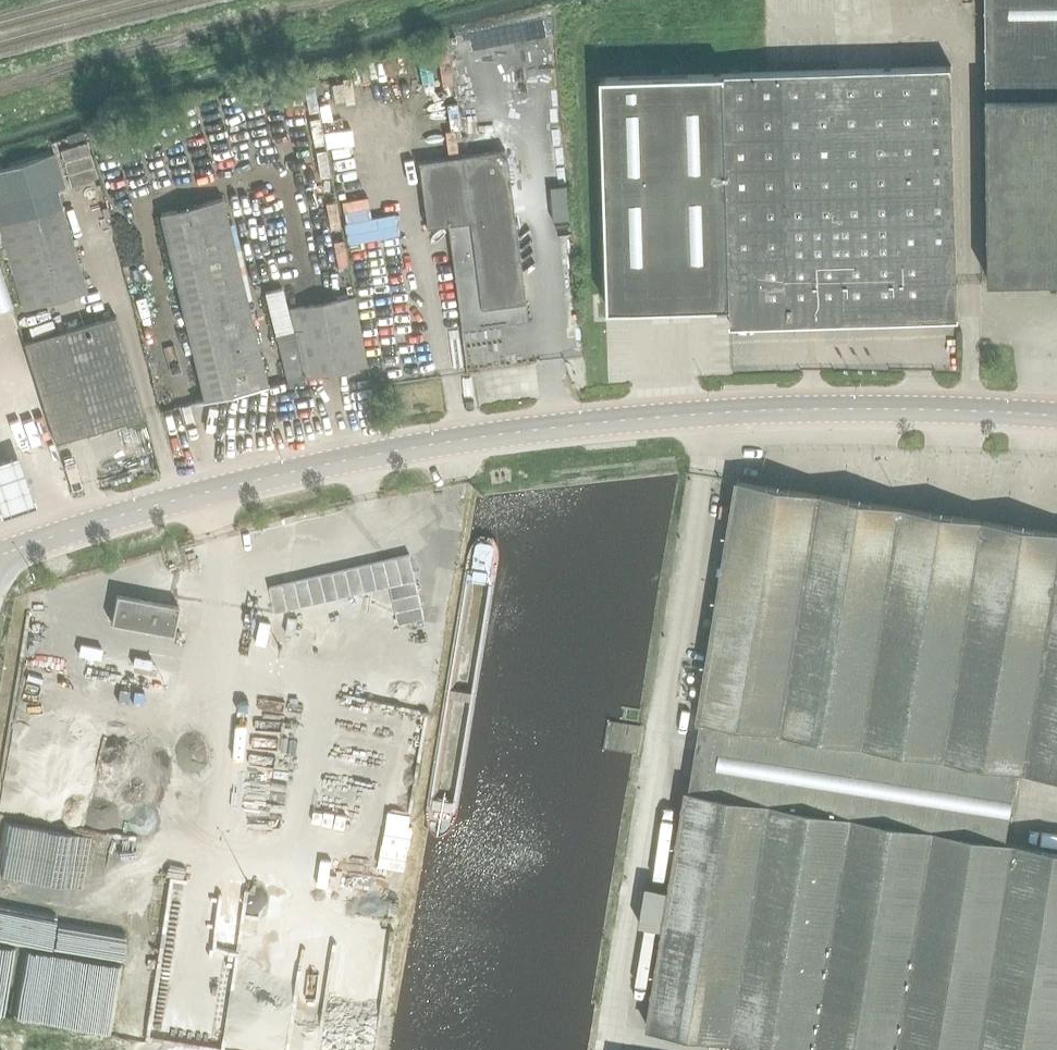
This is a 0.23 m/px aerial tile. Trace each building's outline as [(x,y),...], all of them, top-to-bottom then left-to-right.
[(986,97),(1056,97),(1056,0),(985,0),(986,97)] [(957,314),(957,311),(951,116),(950,70),(951,70),(951,66),(720,73),(601,77),(607,255),(608,309),(731,306),(731,317),(731,321),(730,321),(730,325),(735,325),(735,324),(769,322),(769,324),(772,324),(772,321),(787,321),(787,323),(791,323),(790,317),(816,316),(816,321),(847,320),(847,321),(955,318),(955,317),(957,317),(957,314)] [(1003,281),(1056,280),(1056,97),(986,97),(987,116),(988,281),(1003,281)] [(86,142),(61,150),(72,186),(97,178),(86,142)] [(461,329),(527,320),(505,151),(418,162),(426,227),(447,224),(461,329)] [(37,306),(86,291),(56,190),(64,188),(54,154),(0,170),(0,228),(24,310),(37,306)] [(556,205),(571,204),(570,179),(556,180),(556,205)] [(240,392),(267,386),(269,385),(269,384),(267,384),(223,199),(161,213),(205,399),(192,402),(192,404),(222,397),(221,390),(238,386),(240,392)] [(13,304),(13,303),(0,265),(0,308),(13,304)] [(286,381),(302,378),(366,366),(354,297),(286,309),(282,288),(266,292),(276,334),(274,335),(275,336),(278,336),(288,379),(286,380),(286,381)] [(54,442),(143,416),(144,416),(115,316),(25,343),(54,442)] [(569,336),(581,335),(579,320),(568,321),(569,336)] [(0,461),(0,510),(2,517),(37,505),(26,472),(19,454),(0,461)] [(640,926),(662,930),(646,1027),(791,1049),(1056,1049),(1056,851),(1004,842),(1016,769),(1056,776),(1056,533),(1032,529),(1015,526),(950,515),(933,512),(868,502),(851,499),(787,489),(769,486),(736,480),(698,714),(697,718),(701,719),(693,767),(689,790),(689,794),(684,793),(668,891),(646,887),(640,926)] [(432,612),(438,556),(383,550),(377,606),(432,612)] [(173,635),(178,606),(116,594),(111,623),(173,635)] [(424,660),(430,619),(399,615),(397,631),(421,634),(420,642),(391,638),(388,655),(424,660)] [(396,675),(397,664),(378,663),(377,673),(396,675)] [(709,1049),(717,1049),(741,1049),(742,1043),(711,1038),(709,1049)]
